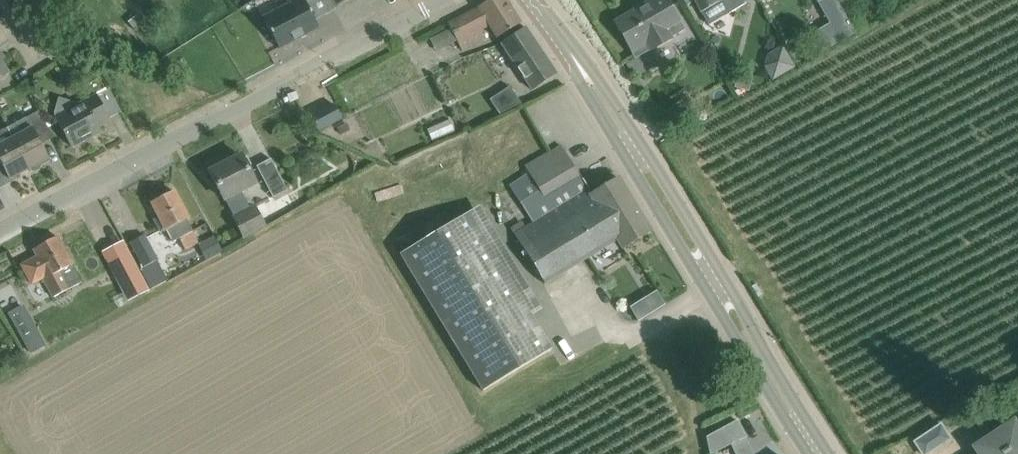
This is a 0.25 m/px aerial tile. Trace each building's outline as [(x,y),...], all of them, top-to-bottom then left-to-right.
[(88,9),(87,9),(90,14),(114,0),(82,0),(88,9)] [(264,17),(279,48),(319,27),(315,20),(306,3),(312,0),(297,0),(264,17)] [(522,23),(508,0),(490,0),(479,7),(449,23),(463,50),(486,39),(482,30),(490,26),(497,38),(522,23)] [(616,22),(637,57),(640,55),(685,30),(675,12),(668,0),(646,0),(648,3),(616,22)] [(701,11),(709,25),(747,3),(745,0),(695,0),(701,11)] [(818,2),(830,23),(841,41),(856,32),(837,0),(822,0),(818,2)] [(502,43),(533,90),(558,73),(526,27),(502,43)] [(783,45),(768,54),(764,66),(773,81),(796,68),(783,45)] [(10,74),(0,57),(0,80),(10,74)] [(491,99),(500,114),(522,104),(510,86),(491,99)] [(56,117),(72,146),(101,131),(98,125),(110,118),(110,117),(121,111),(109,89),(81,103),(59,97),(54,116),(56,117)] [(311,116),(319,130),(342,118),(335,104),(311,116)] [(8,128),(30,168),(50,158),(41,143),(53,136),(40,111),(8,128)] [(10,179),(30,168),(8,128),(0,132),(0,166),(2,165),(10,179)] [(533,224),(516,235),(545,284),(619,239),(623,246),(651,231),(619,177),(592,193),(562,145),(525,167),(530,175),(511,187),(533,224)] [(251,209),(241,190),(256,182),(242,156),(210,172),(224,198),(225,198),(235,218),(234,218),(244,238),(266,227),(256,207),(251,209)] [(256,166),(273,198),(289,190),(272,158),(256,166)] [(160,231),(165,229),(172,241),(176,239),(182,250),(196,243),(190,232),(193,231),(186,218),(188,216),(175,191),(153,203),(160,217),(154,219),(160,231)] [(401,261),(484,396),(552,354),(532,321),(542,314),(479,213),(401,261)] [(131,242),(154,286),(169,279),(145,235),(131,242)] [(38,257),(22,265),(32,284),(44,278),(54,297),(83,282),(58,237),(34,249),(38,257)] [(102,247),(129,297),(148,287),(123,238),(102,247)] [(197,247),(204,261),(221,252),(214,238),(197,247)] [(657,291),(631,307),(639,321),(665,304),(657,291)] [(37,327),(21,336),(31,354),(46,345),(37,327)] [(708,436),(711,453),(732,444),(737,453),(754,453),(738,420),(708,436)] [(980,453),(1017,453),(1017,429),(1014,422),(990,438),(978,446),(977,447),(979,450),(981,453),(980,453)] [(916,442),(924,453),(926,453),(950,438),(941,426),(916,442)]
